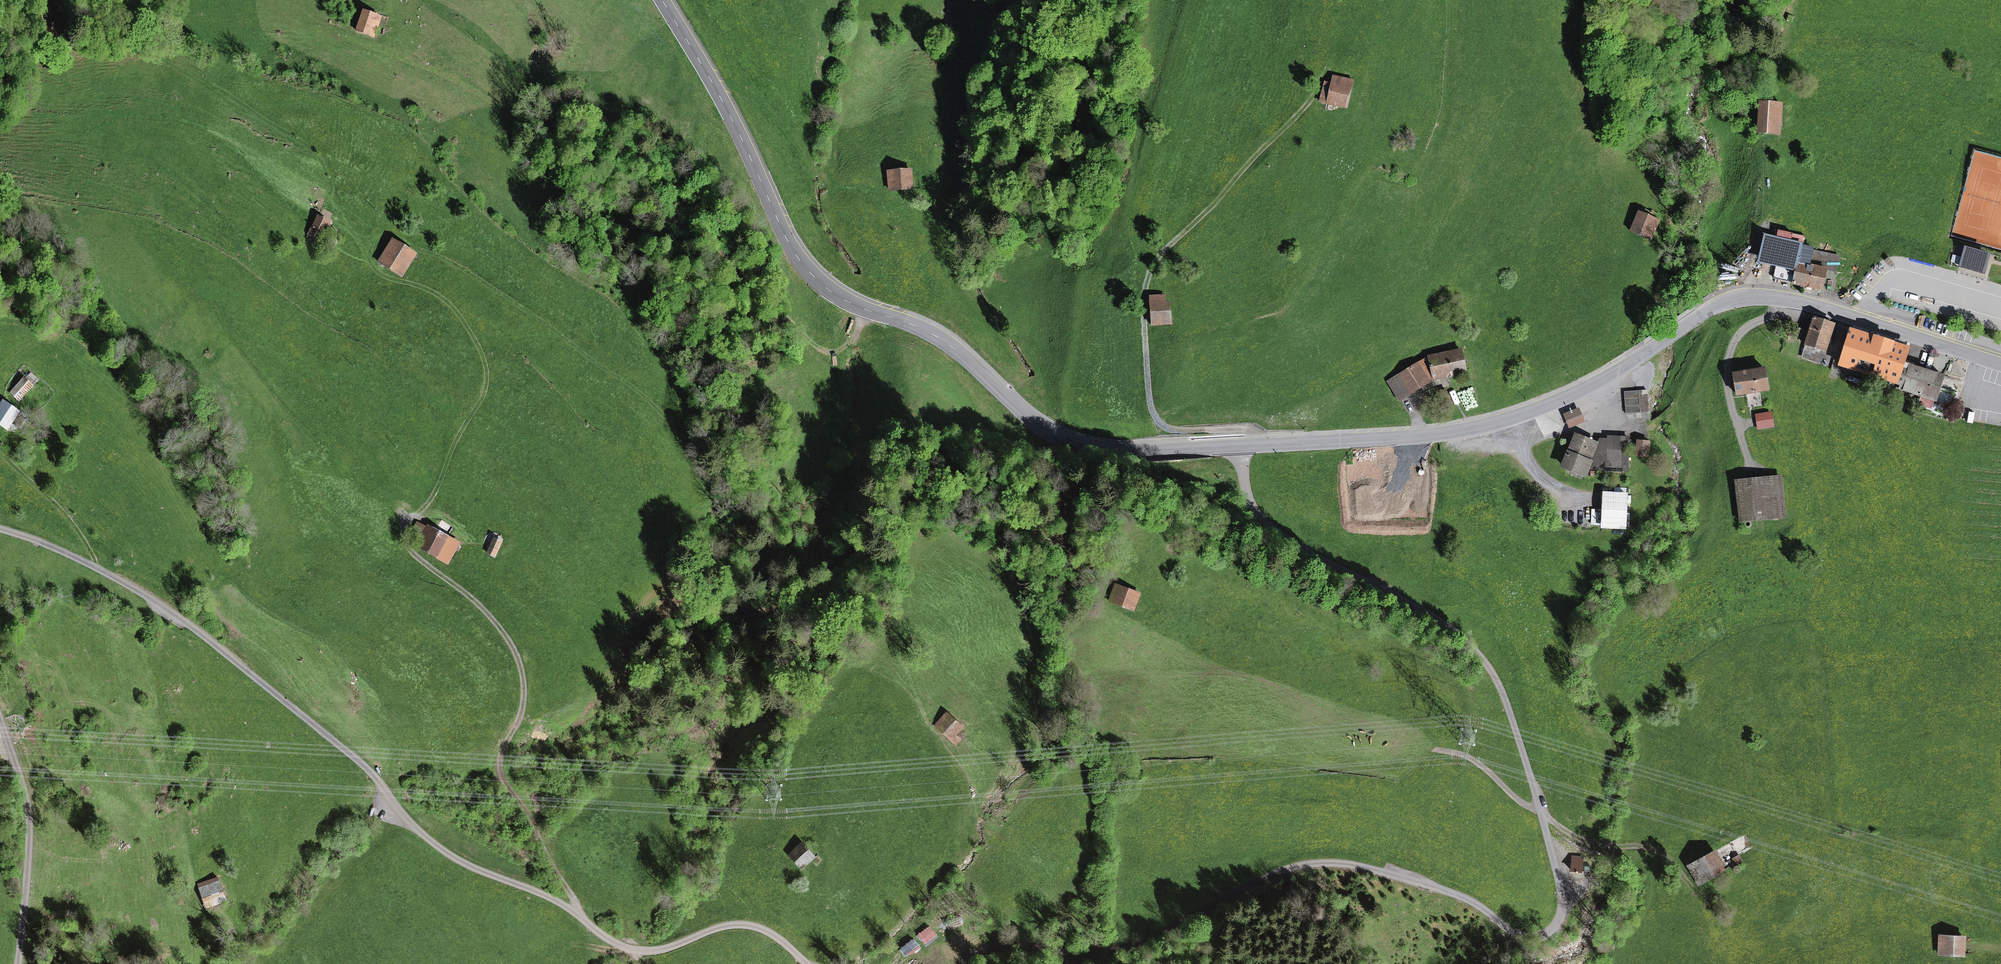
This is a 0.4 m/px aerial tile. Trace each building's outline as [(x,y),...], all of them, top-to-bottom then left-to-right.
[(382,16),(363,9),(356,31),(374,37),(382,16)] [(1352,81),(1331,76),(1328,85),(1323,84),(1318,104),(1345,111),(1352,81)] [(1756,135),(1781,137),(1783,102),(1759,100),(1756,135)] [(912,170),(886,173),(888,193),(914,191),(912,170)] [(1659,223),(1637,213),(1628,232),(1651,242),(1659,223)] [(330,222),(317,215),(307,234),(320,241),(330,222)] [(1813,246),(1763,234),(1757,261),(1795,270),(1792,282),(1821,289),(1826,266),(1809,262),(1813,246)] [(415,256),(389,240),(374,264),(400,280),(415,256)] [(1985,274),(1991,254),(1965,246),(1959,267),(1985,274)] [(1164,295),(1147,296),(1150,327),(1171,325),(1169,301),(1165,301),(1164,295)] [(1834,323),(1811,318),(1805,345),(1827,351),(1834,323)] [(1835,369),(1896,389),(1909,348),(1849,328),(1835,369)] [(1461,350),(1427,357),(1386,383),(1400,404),(1433,382),(1466,375),(1461,350)] [(1945,375),(1907,363),(1899,389),(1937,401),(1945,375)] [(1765,368),(1733,374),(1737,397),(1769,391),(1765,368)] [(34,386),(24,377),(10,393),(20,402),(34,386)] [(1650,390),(1624,392),(1626,414),(1651,412),(1650,390)] [(3,399),(0,403),(0,425),(8,430),(21,411),(3,399)] [(1579,408),(1562,415),(1568,430),(1585,423),(1579,408)] [(1774,428),(1771,412),(1754,415),(1757,431),(1774,428)] [(1598,444),(1573,434),(1557,471),(1583,482),(1587,471),(1598,444)] [(1598,444),(1587,471),(1630,473),(1630,438),(1600,437),(1598,444)] [(1650,440),(1636,438),(1634,454),(1640,455),(1648,456),(1650,440)] [(1781,475),(1734,481),(1739,525),(1786,519),(1781,475)] [(1627,493),(1600,492),(1600,510),(1591,510),(1591,527),(1600,527),(1599,532),(1627,532),(1627,493)] [(447,566),(460,543),(426,525),(424,528),(417,523),(410,536),(416,548),(447,566)] [(503,541),(494,537),(486,554),(495,558),(503,541)] [(1139,595),(1113,586),(1107,603),(1133,612),(1139,595)] [(962,730),(944,713),(933,725),(951,741),(962,730)] [(815,860),(800,844),(787,857),(801,872),(815,860)] [(1725,871),(1714,850),(1687,865),(1699,886),(1725,871)] [(1584,857),(1572,856),(1570,872),(1582,873),(1584,857)] [(227,902),(217,877),(195,885),(204,910),(227,902)] [(935,924),(921,930),(925,941),(939,936),(935,924)] [(1965,937),(1939,936),(1938,956),(1965,957),(1965,937)]
